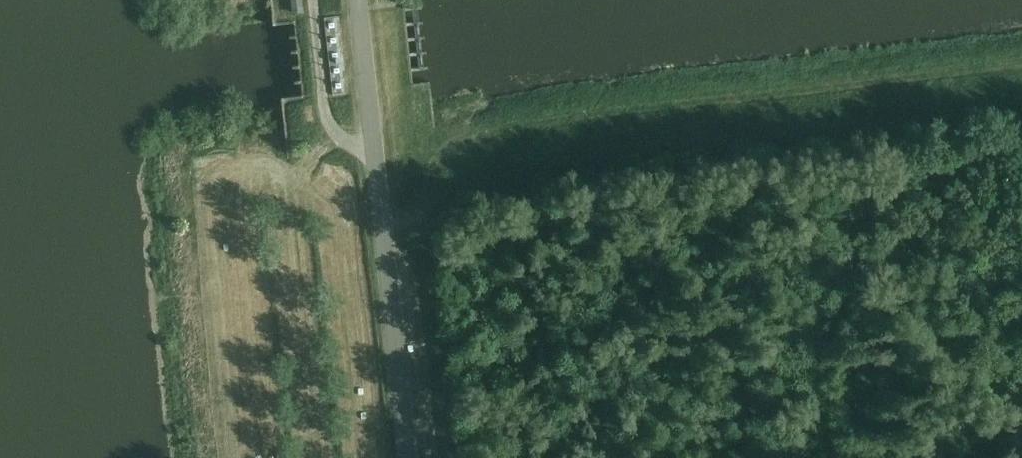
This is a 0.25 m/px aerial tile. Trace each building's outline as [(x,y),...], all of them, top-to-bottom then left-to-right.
[(292,13),(293,13),(304,12),(302,0),(291,0),(292,13)]
